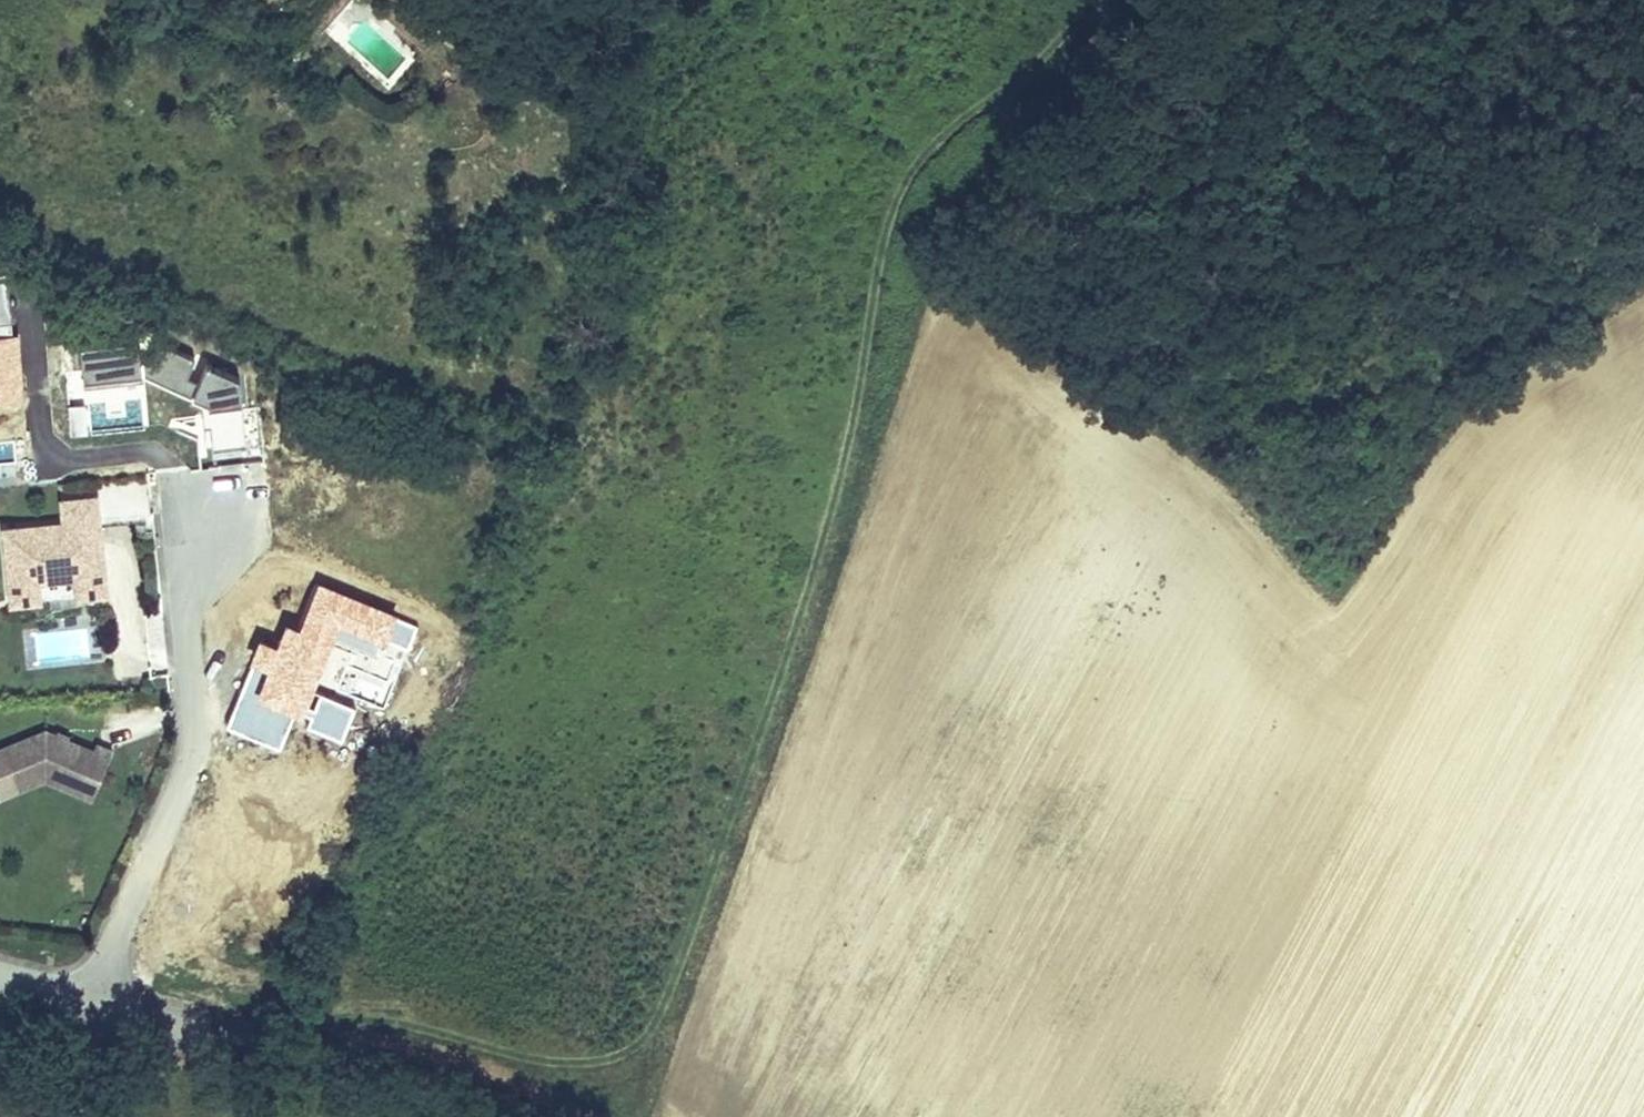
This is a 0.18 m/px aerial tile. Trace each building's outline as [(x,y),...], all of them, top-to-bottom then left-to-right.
[(212,444),(245,442),(240,379),(149,339),(82,345),(85,378),(146,372),(209,401),(212,444)] [(0,528),(0,566),(4,609),(40,605),(38,584),(70,581),(72,601),(105,599),(97,496),(54,500),(56,523),(0,528)] [(109,590),(121,678),(148,675),(130,544),(109,547),(114,590),(109,590)] [(56,738),(44,733),(0,749),(0,801),(43,784),(58,791),(61,785),(75,791),(80,780),(95,787),(110,755),(93,747),(91,754),(63,742),(61,746),(54,743),(56,738)] [(56,738),(54,743),(61,746),(63,742),(65,739),(57,735),(56,738)] [(58,791),(87,804),(95,787),(80,780),(75,791),(61,785),(58,791)]
